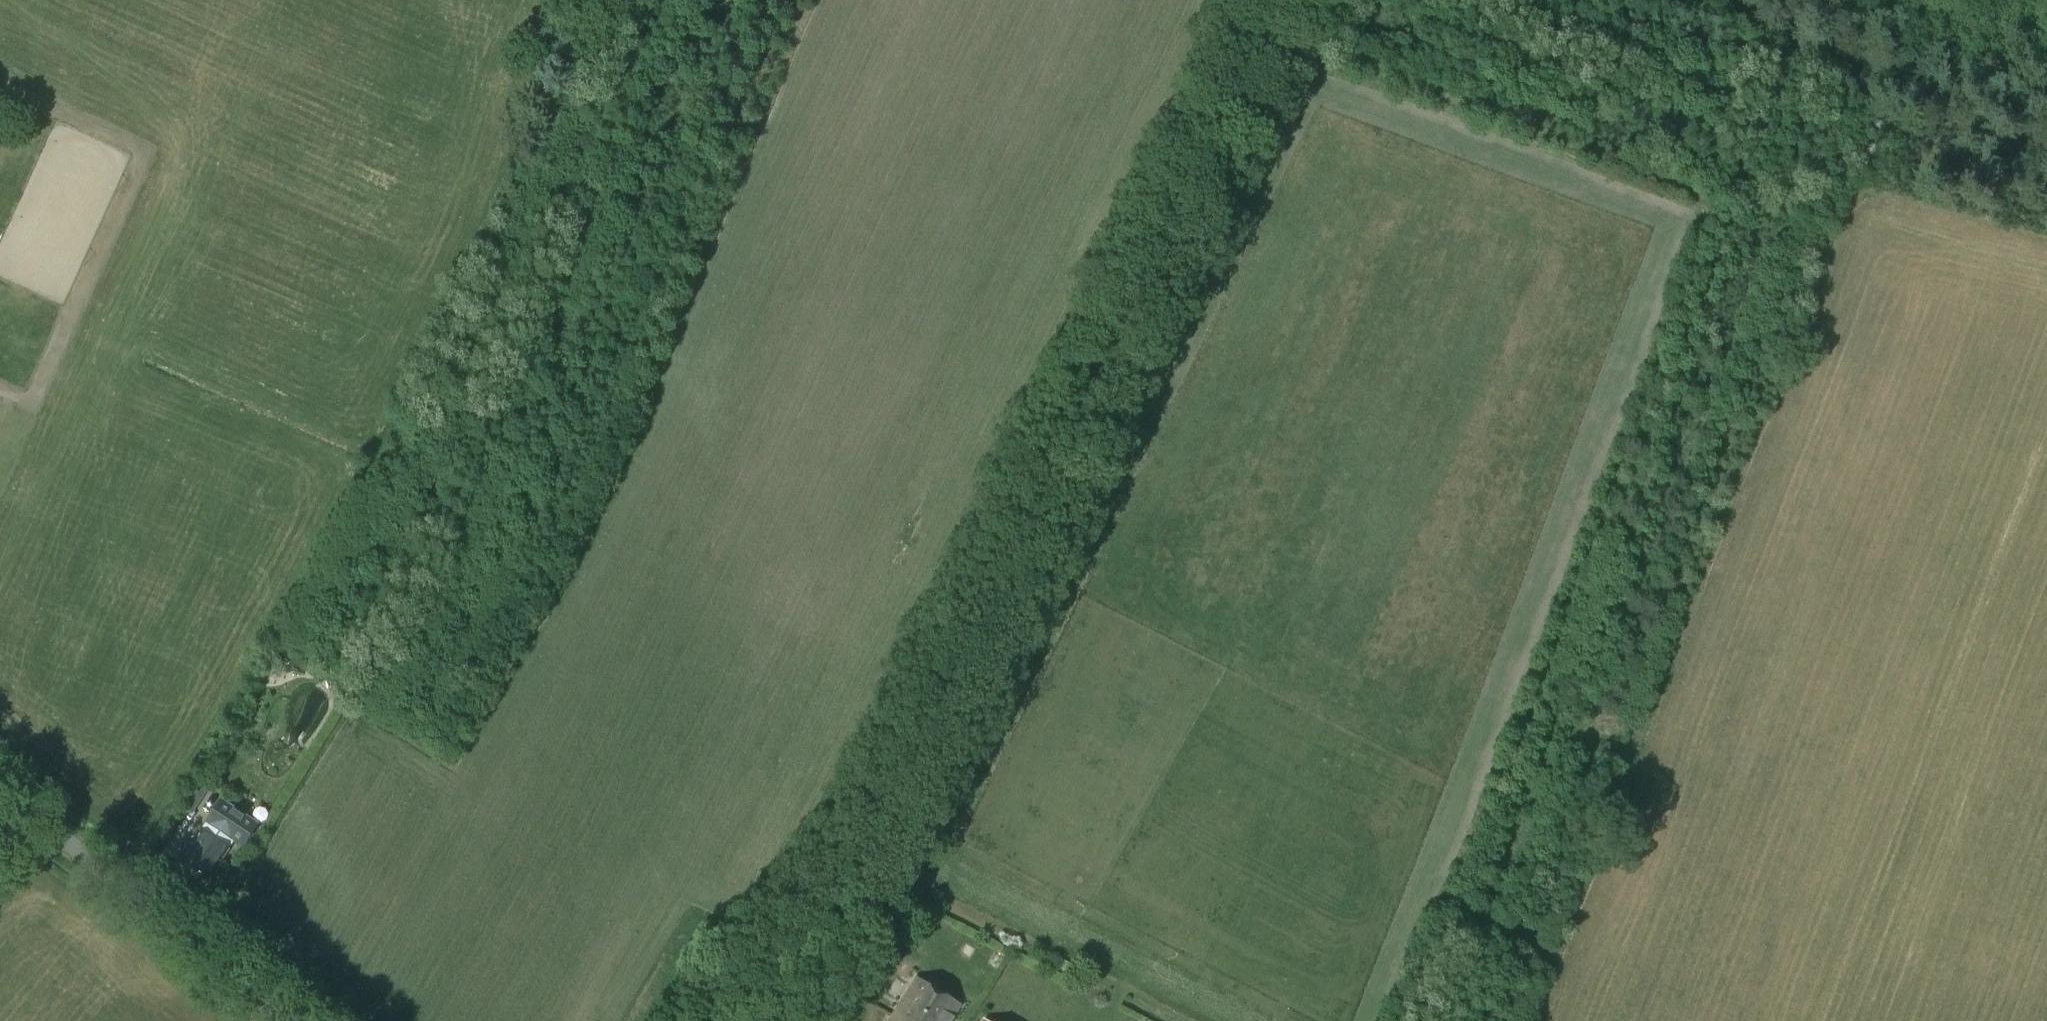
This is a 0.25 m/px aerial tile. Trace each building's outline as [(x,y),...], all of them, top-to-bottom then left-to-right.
[(242,845),(256,824),(221,801),(207,822),(217,829),(211,838),(200,831),(181,859),(210,877),(228,849),(227,848),(233,839),(242,845)] [(960,1005),(916,978),(890,1020),(950,1020),(960,1005)]
